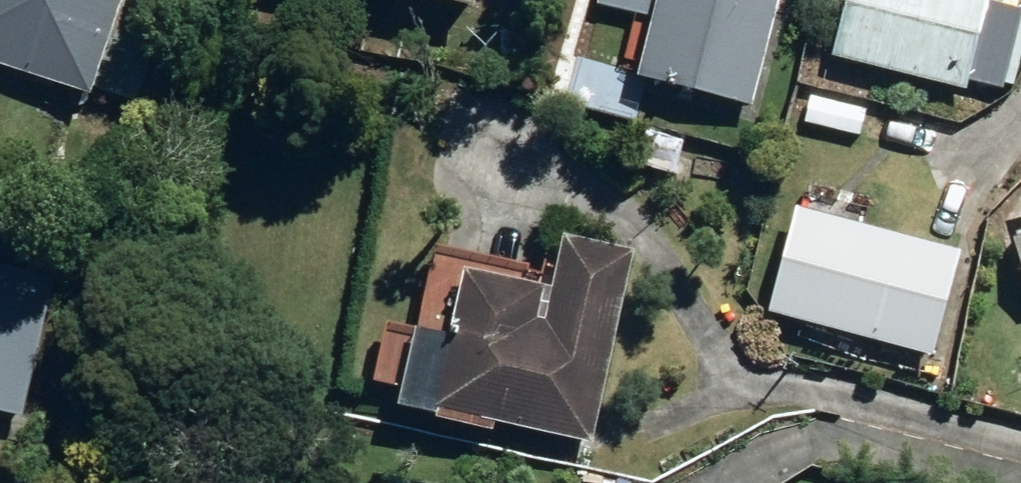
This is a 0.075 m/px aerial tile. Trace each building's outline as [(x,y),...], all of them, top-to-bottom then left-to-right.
[(79,98),(111,0),(0,0),(0,72),(79,98)] [(460,11),(463,0),(415,0),(460,11)] [(745,108),(773,0),(589,0),(589,2),(644,16),(629,79),(745,108)] [(959,91),(962,80),(1007,91),(1020,35),(1020,11),(981,1),(981,0),(837,0),(823,57),(959,91)] [(799,122),(855,136),(863,109),(806,94),(799,122)] [(761,314),(927,357),(954,252),(787,209),(761,314)] [(1007,238),(1020,289),(1020,233),(1007,238)] [(485,425),(586,446),(626,252),(553,238),(535,323),(526,322),(533,289),(455,273),(440,339),(401,331),(386,408),(425,416),(424,421),(484,432),(485,425)] [(63,277),(0,261),(0,408),(29,415),(63,277)]
